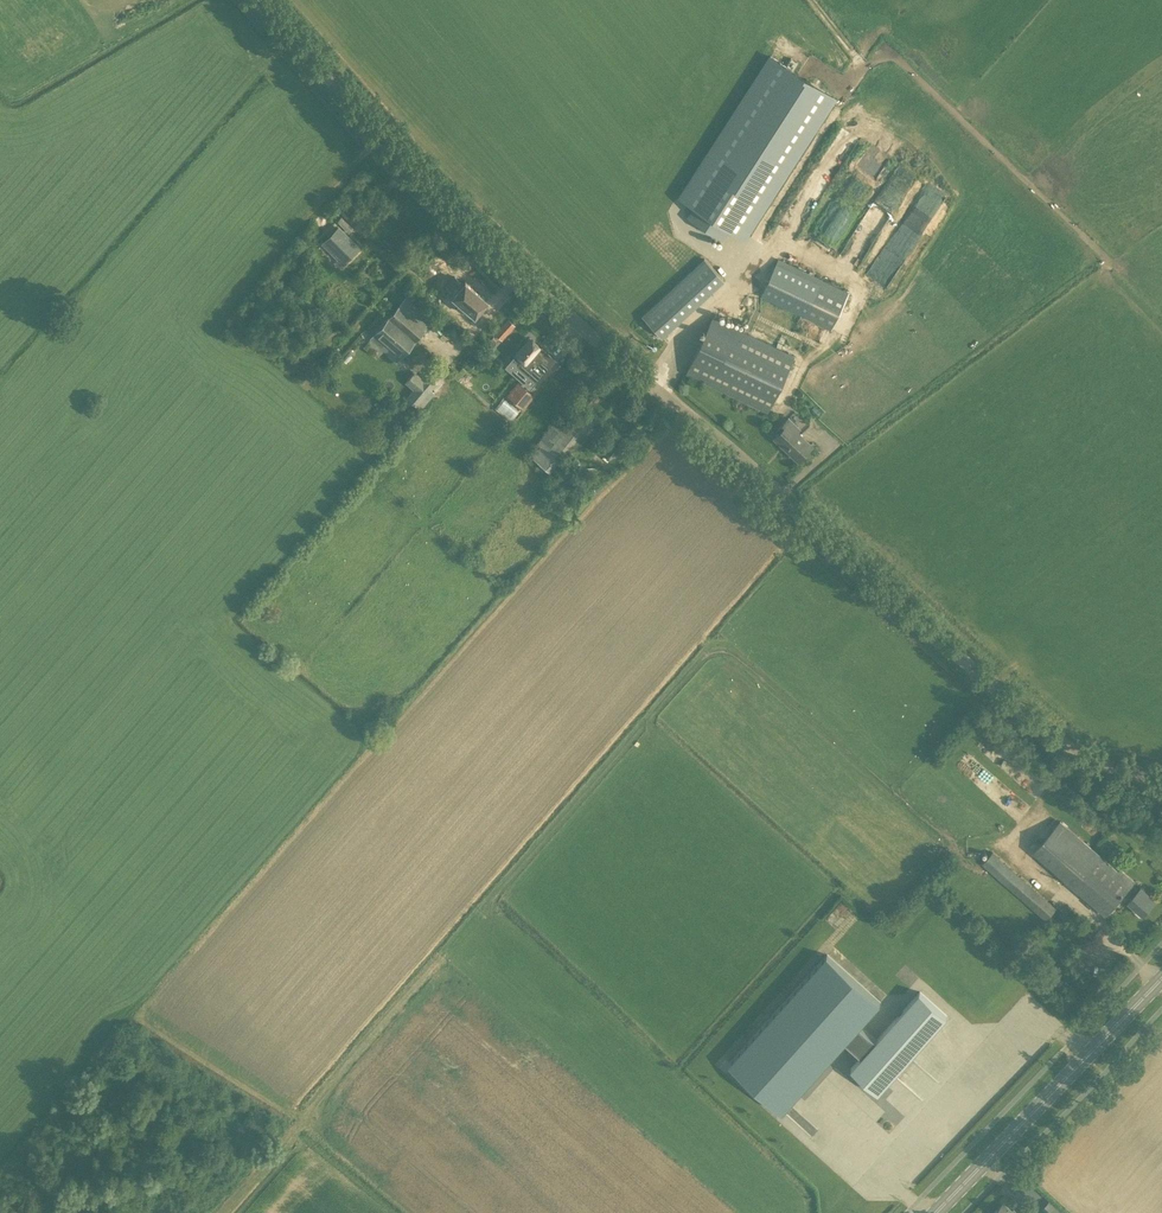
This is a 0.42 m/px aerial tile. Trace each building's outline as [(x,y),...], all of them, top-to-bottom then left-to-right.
[(686,217),(708,231),(722,240),(729,230),(744,240),(836,98),(806,79),(769,54),(677,197),(692,207),(686,217)] [(357,246),(338,227),(323,242),(343,261),(357,246)] [(724,280),(704,259),(642,316),(661,337),(724,280)] [(849,293),(822,280),(778,259),(760,296),(831,330),(849,293)] [(474,316),(488,300),(465,280),(451,296),(474,316)] [(429,323),(403,300),(389,316),(415,339),(429,323)] [(389,316),(375,332),(400,355),(415,339),(389,316)] [(502,340),(516,325),(508,317),(494,333),(502,340)] [(685,374),(767,413),(794,356),(712,317),(685,374)] [(555,359),(540,346),(530,338),(512,360),(517,364),(521,360),(525,363),(523,365),(524,366),(519,371),(523,374),(527,369),(531,372),(541,360),(548,367),(555,359)] [(423,376),(432,368),(418,353),(409,361),(423,376)] [(452,364),(434,378),(439,385),(453,375),(455,378),(466,371),(462,366),(456,370),(452,364)] [(533,394),(526,388),(518,382),(508,396),(515,401),(523,408),(533,394)] [(584,402),(599,415),(608,403),(593,391),(584,402)] [(510,423),(517,415),(501,402),(494,410),(510,423)] [(578,446),(601,419),(588,408),(580,417),(575,413),(559,431),(553,426),(529,454),(549,471),(574,443),(578,446)] [(777,429),(779,431),(773,438),(797,460),(812,445),(797,431),(799,428),(788,418),(777,429)] [(1142,813),(1140,822),(1154,826),(1156,817),(1142,813)] [(1139,889),(1133,884),(1135,881),(1120,868),(1118,870),(1061,820),(1033,851),(1106,915),(1121,897),(1129,900),(1128,901),(1144,914),(1156,900),(1141,887),(1139,889)] [(1056,909),(993,851),(983,862),(1046,920),(1056,909)] [(828,955),(729,1064),(783,1113),(846,1044),(861,1058),(851,1069),(878,1094),(947,1017),(920,993),(875,1042),(860,1028),(882,1004),(828,955)] [(1003,1202),(994,1212),(1016,1212),(1003,1202)]
